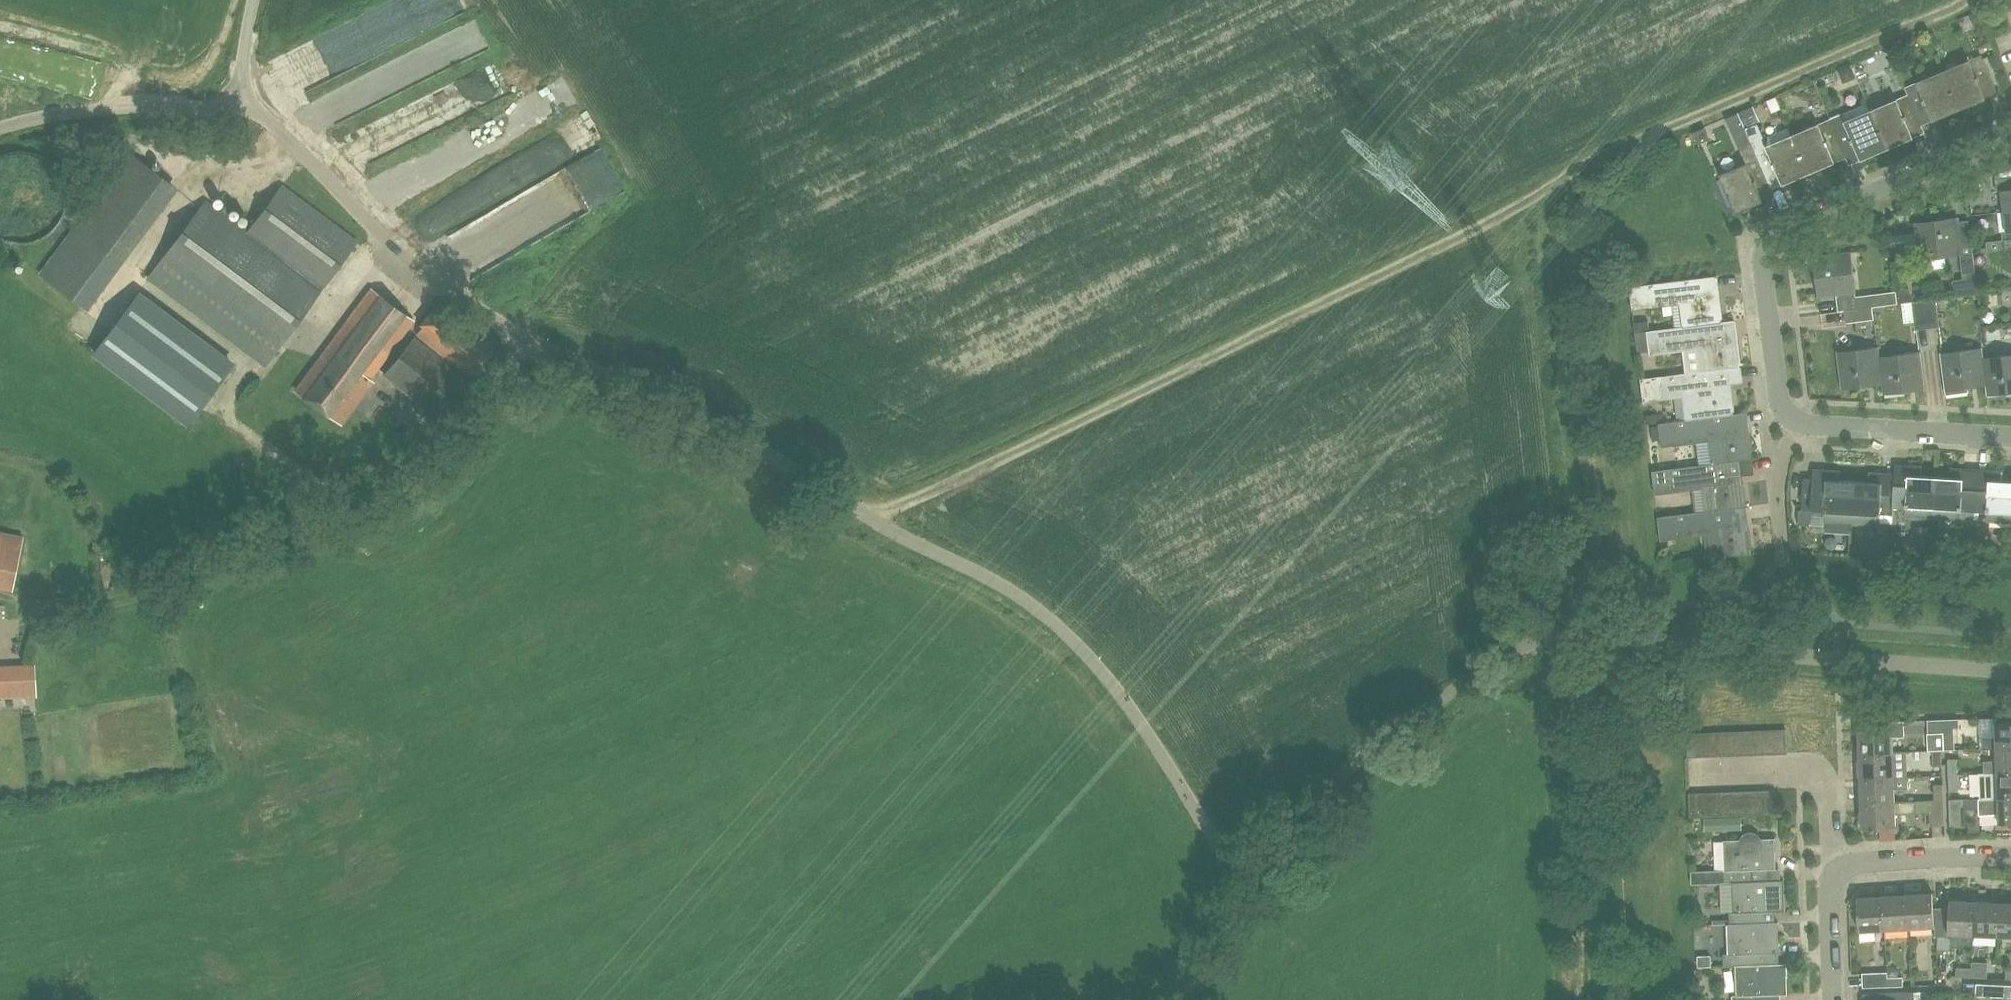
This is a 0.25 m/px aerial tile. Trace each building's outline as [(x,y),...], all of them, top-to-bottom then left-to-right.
[(1978,10),(1971,12),(1976,26),(1984,23),(1978,10)] [(1985,98),(1986,98),(1978,80),(1990,75),(1997,93),(1998,93),(1982,54),(1943,71),(1960,109),(1959,105),(1983,94),(1985,98)] [(1839,70),(1844,82),(1857,77),(1852,64),(1839,70)] [(1960,109),(1943,71),(1906,87),(1909,94),(1917,114),(1925,133),(1926,132),(1915,107),(1926,102),(1933,120),(1934,120),(1933,116),(1958,105),(1959,109),(1960,109)] [(1913,138),(1914,137),(1906,119),(1917,114),(1909,94),(1871,110),(1888,149),(1888,148),(1887,144),(1911,134),(1913,138)] [(1745,127),(1761,120),(1754,105),(1739,112),(1745,127)] [(1871,110),(1847,120),(1844,113),(1830,119),(1839,139),(1850,165),(1850,164),(1842,146),(1854,141),(1861,160),(1862,159),(1861,155),(1886,145),(1887,149),(1888,149),(1871,110)] [(1793,135),(1809,173),(1810,173),(1808,169),(1833,158),(1835,162),(1836,162),(1828,144),(1839,139),(1830,119),(1793,135)] [(1793,135),(1768,145),(1759,123),(1746,128),(1752,143),(1764,171),(1775,166),(1783,184),(1784,184),(1782,180),(1807,169),(1809,173),(1793,135)] [(1710,139),(1704,127),(1693,132),(1696,138),(1699,144),(1706,141),(1710,139)] [(1764,171),(1752,143),(1739,149),(1745,164),(1720,174),(1737,213),(1738,212),(1737,212),(1751,206),(1762,201),(1762,202),(1763,201),(1756,183),(1767,178),(1775,197),(1775,196),(1772,189),(1764,171)] [(2010,210),(2010,188),(2008,176),(1996,178),(1997,191),(2002,191),(2005,211),(2010,210)] [(267,363),(280,346),(356,243),(282,187),(248,232),(206,201),(163,259),(150,276),(267,363)] [(1987,242),(1988,251),(2004,249),(2010,248),(2010,210),(2005,211),(2007,231),(2002,232),(2003,240),(1987,242)] [(1974,253),(1962,255),(1957,217),(1915,222),(1920,260),(1961,255),(1964,279),(1954,280),(1956,296),(1979,293),(1974,253)] [(1894,261),(1910,259),(1909,244),(1892,246),(1894,261)] [(1851,251),(1813,256),(1818,297),(1856,293),(1851,251)] [(1723,322),(1723,321),(1717,275),(1630,286),(1633,310),(1680,304),(1683,326),(1683,327),(1723,322)] [(369,380),(414,320),(372,289),(296,390),(341,423),(372,382),(369,380)] [(1858,308),(1873,307),(1898,303),(1896,291),(1856,296),(1858,308)] [(189,422),(232,364),(138,294),(95,352),(189,422)] [(1924,300),(1928,328),(1940,326),(1937,299),(1924,300)] [(1916,329),(1928,328),(1924,300),(1912,302),(1916,329)] [(1902,303),(1904,323),(1915,321),(1912,302),(1902,303)] [(442,303),(417,335),(470,377),(496,345),(442,303)] [(1873,307),(1858,308),(1845,310),(1847,322),(1874,319),(1873,307)] [(1634,322),(1636,332),(1650,330),(1649,320),(1634,322)] [(1739,367),(1741,367),(1735,320),(1723,321),(1723,322),(1683,327),(1683,326),(1636,332),(1638,352),(1650,351),(1650,355),(1698,349),(1701,371),(1739,367)] [(385,375),(438,417),(468,380),(415,337),(385,375)] [(1880,356),(1879,346),(1837,351),(1842,389),(1883,384),(1880,356)] [(1968,387),(1987,385),(1984,357),(1983,347),(1941,352),(1946,395),(1969,392),(1968,387)] [(1883,384),(1884,394),(1926,389),(1921,351),(1880,356),(1883,384)] [(1987,385),(1988,395),(2010,392),(2010,354),(1984,357),(1987,385)] [(1740,382),(1739,367),(1701,371),(1641,378),(1644,403),(1680,398),(1683,420),(1695,418),(1695,419),(1734,414),(1734,413),(1731,383),(1740,382)] [(1740,460),(1752,459),(1746,412),(1734,413),(1734,414),(1695,419),(1695,418),(1683,420),(1659,423),(1662,447),(1710,441),(1712,463),(1712,464),(1740,460)] [(1647,424),(1661,422),(1660,413),(1646,415),(1647,424)] [(1746,506),(1742,475),(1753,474),(1752,459),(1740,460),(1712,464),(1712,463),(1653,471),(1656,495),(1703,489),(1706,511),(1746,506)] [(1934,517),(1936,476),(1922,475),(1922,466),(1896,464),(1895,474),(1896,474),(1894,515),(1894,521),(1906,522),(1906,516),(1934,517)] [(1975,510),(1977,469),(1951,468),(1951,477),(1936,476),(1934,517),(1962,519),(1962,524),(1974,524),(1975,510)] [(1852,522),(1855,481),(1840,480),(1841,470),(1814,469),(1814,478),(1805,478),(1803,510),(1812,510),(1811,524),(1825,525),(1825,520),(1852,522)] [(2003,480),(2003,471),(1977,469),(1975,510),(1988,511),(1987,520),(2010,522),(2010,480),(2003,480)] [(1896,474),(1895,474),(1870,472),(1869,482),(1855,481),(1852,522),(1881,524),(1881,514),(1894,515),(1896,474)] [(1706,511),(1658,516),(1661,540),(1709,534),(1712,558),(1752,553),(1746,506),(1706,511)] [(1810,522),(1811,511),(1800,510),(1800,517),(1804,521),(1810,522)] [(13,589),(23,537),(0,533),(0,586),(13,589)] [(102,551),(102,543),(102,540),(100,540),(94,541),(94,552),(102,551)] [(36,696),(35,666),(0,667),(0,697),(36,696)] [(1929,733),(1944,732),(1944,719),(1928,720),(1929,733)] [(1960,728),(1960,719),(1944,719),(1944,728),(1956,728),(1960,728)] [(1891,726),(1859,728),(1860,753),(1893,752),(1893,737),(1905,736),(1904,721),(1891,721),(1891,726)] [(1995,722),(1996,736),(1983,736),(1984,749),(1997,748),(2010,748),(2010,722),(1995,722)] [(1766,730),(1767,754),(1779,753),(1778,729),(1766,730)] [(1787,729),(1778,729),(1779,753),(1788,753),(1787,729)] [(1734,755),(1745,755),(1744,730),(1733,731),(1734,755)] [(1745,755),(1756,754),(1755,730),(1744,730),(1745,755)] [(1756,754),(1767,754),(1766,730),(1755,730),(1756,754)] [(1711,756),(1723,755),(1722,731),(1710,732),(1711,756)] [(1723,755),(1734,755),(1733,731),(1722,731),(1723,755)] [(1688,757),(1700,756),(1699,732),(1688,733),(1688,757)] [(1700,756),(1711,756),(1710,732),(1699,732),(1700,756)] [(1929,733),(1927,733),(1928,750),(1933,750),(1942,750),(1945,750),(1944,732),(1929,733)] [(2010,772),(2010,748),(1997,748),(1997,761),(1984,761),(1985,773),(2010,772)] [(1942,750),(1933,750),(1934,766),(1943,765),(1942,750)] [(1861,778),(1894,777),(1893,752),(1860,753),(1861,778)] [(1948,759),(1949,775),(1958,774),(1958,759),(1948,759)] [(2010,797),(2010,772),(1985,773),(1980,773),(1981,798),(2010,797)] [(1959,790),(1958,774),(1949,775),(1950,790),(1959,790)] [(1895,801),(1895,789),(1909,788),(1908,776),(1894,777),(1861,778),(1862,803),(1895,801)] [(1930,800),(1944,800),(1944,784),(1935,784),(1935,800),(1930,800)] [(1748,815),(1759,815),(1758,790),(1747,791),(1748,815)] [(1758,790),(1759,815),(1770,814),(1770,790),(1758,790)] [(1713,816),(1724,816),(1723,791),(1712,792),(1713,816)] [(1724,816),(1736,815),(1735,791),(1723,791),(1724,816)] [(1736,815),(1748,815),(1747,791),(1735,791),(1736,815)] [(1690,817),(1702,817),(1701,792),(1689,793),(1690,817)] [(1702,817),(1713,816),(1712,792),(1701,792),(1702,817)] [(2000,815),(2000,823),(2010,822),(2010,797),(1981,798),(1978,798),(1978,816),(2000,815)] [(1963,799),(1950,799),(1951,825),(1964,824),(1963,799)] [(1896,827),(1896,813),(1918,813),(1917,800),(1895,801),(1862,803),(1863,828),(1896,827)] [(1944,800),(1930,800),(1931,825),(1945,825),(1944,800)] [(1775,838),(1761,838),(1760,837),(1759,836),(1758,835),(1757,834),(1755,833),(1754,832),(1752,832),(1751,832),(1749,832),(1748,833),(1746,834),(1745,834),(1744,835),(1743,836),(1742,838),(1742,839),(1724,840),(1725,870),(1696,871),(1692,875),(1692,884),(1721,882),(1784,880),(1784,879),(1777,880),(1775,838)] [(1727,924),(1778,922),(1778,911),(1785,910),(1784,880),(1721,882),(1721,883),(1733,882),(1734,911),(1729,911),(1730,923),(1727,924)] [(1949,933),(1950,907),(1934,908),(1933,893),(1908,894),(1910,927),(1935,926),(1936,937),(1949,936),(1949,933)] [(1885,929),(1910,927),(1908,894),(1883,896),(1885,929)] [(1875,929),(1885,929),(1883,896),(1858,898),(1860,930),(1861,940),(1876,940),(1875,929)] [(1974,934),(1976,901),(1950,900),(1950,907),(1949,933),(1974,934)] [(1999,935),(2001,902),(1976,901),(1974,934),(1999,935)] [(2001,902),(1999,935),(2010,936),(2010,903),(2001,902)] [(1724,966),(1787,964),(1787,963),(1780,963),(1778,922),(1727,924),(1728,954),(1724,954),(1724,966)] [(1939,938),(1938,949),(1950,950),(1951,939),(1939,938)] [(1698,956),(1698,967),(1711,966),(1711,955),(1698,956)] [(1973,963),(1973,969),(1972,977),(1988,978),(1989,964),(1973,963)] [(1781,994),(1788,994),(1787,964),(1724,966),(1724,967),(1735,966),(1737,995),(1733,995),(1733,999),(1781,999),(1781,994)] [(1888,977),(1899,976),(1899,970),(1895,966),(1888,967),(1888,977)] [(1972,977),(1973,969),(1957,968),(1956,976),(1972,977)] [(1888,977),(1888,972),(1863,973),(1864,987),(1888,986),(1888,977)] [(1888,977),(1888,986),(1904,986),(1904,977),(1888,977)] [(1976,995),(2010,997),(2010,985),(1977,983),(1976,995)] [(1914,991),(1878,993),(1879,999),(1915,999),(1914,991)]
